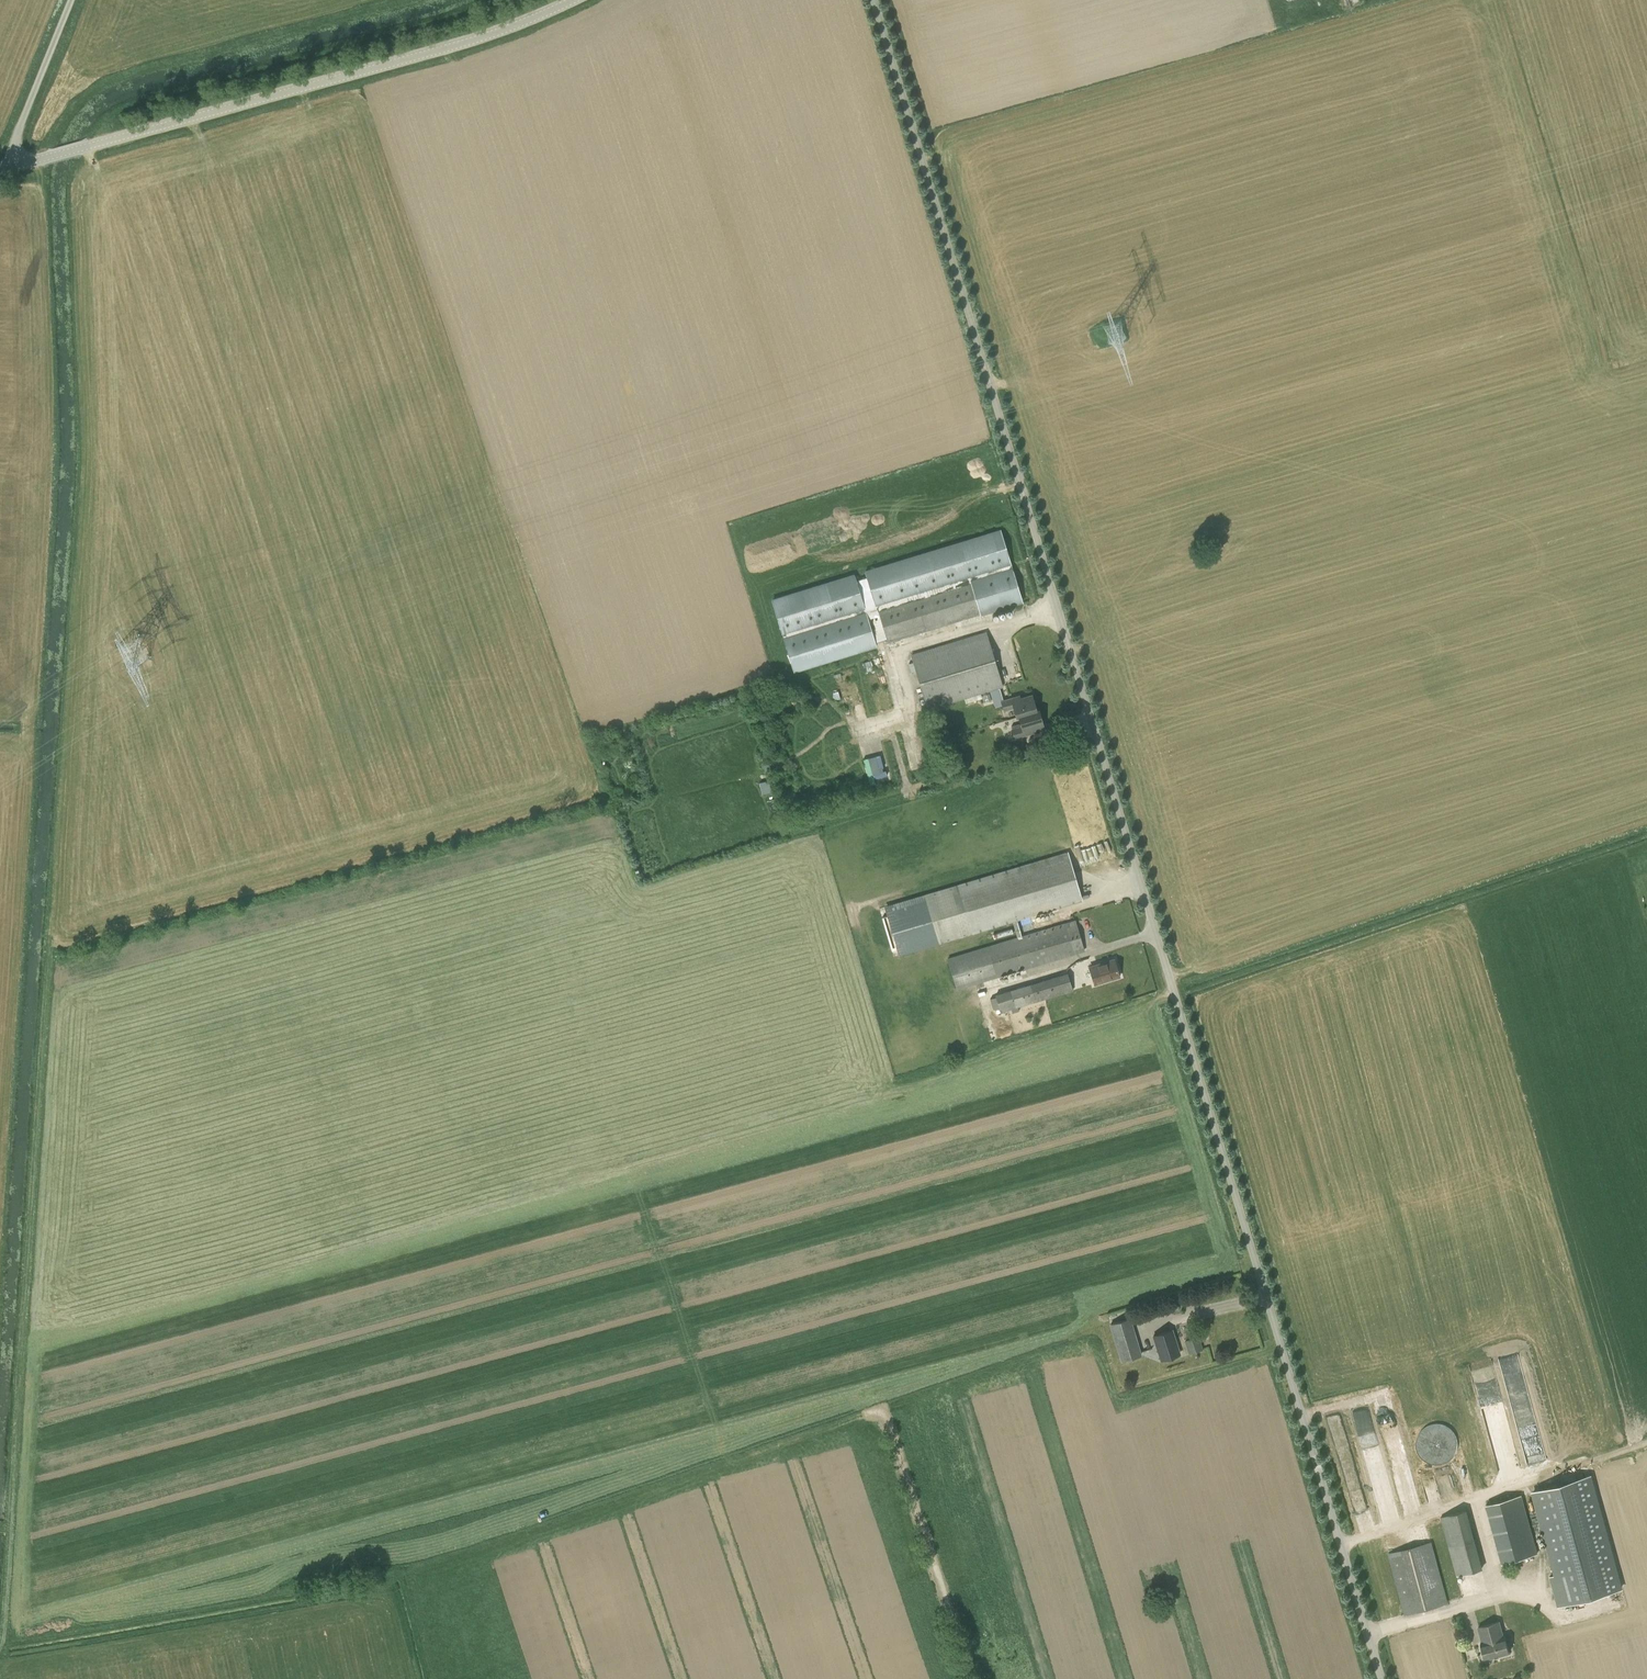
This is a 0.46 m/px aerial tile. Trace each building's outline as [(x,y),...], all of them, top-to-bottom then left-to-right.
[(853,572),(773,596),(795,670),(875,645),(874,642),(887,638),(887,640),(980,612),(980,614),(1021,602),(999,528),(866,568),(868,575),(855,579),(853,572)] [(927,710),(990,691),(997,688),(1003,687),(986,631),(911,655),(927,710)] [(1012,698),(1001,701),(1004,710),(1014,707),(1017,717),(1019,716),(1021,724),(1019,725),(1019,724),(1011,726),(1012,729),(1014,737),(1025,734),(1024,731),(1043,726),(1039,711),(1036,712),(1031,695),(1013,700),(1012,698)] [(1019,752),(1010,754),(1012,761),(1021,759),(1019,752)] [(1081,901),(1066,853),(923,896),(885,907),(898,954),(1081,901)] [(947,959),(956,989),(1085,951),(1075,920),(987,947),(947,959)] [(1119,976),(1114,960),(1089,968),(1094,984),(1119,976)] [(993,1009),(999,1007),(1000,1012),(1073,991),(1067,972),(995,994),(995,996),(989,998),(993,1009)] [(1176,1300),(1169,1302),(1171,1309),(1178,1307),(1176,1300)] [(1121,1362),(1142,1355),(1130,1318),(1109,1324),(1121,1362)] [(1172,1331),(1154,1337),(1161,1360),(1180,1354),(1172,1331)] [(1185,1340),(1190,1355),(1202,1351),(1197,1335),(1185,1340)] [(1457,1446),(1457,1442),(1457,1437),(1455,1433),(1453,1429),(1450,1425),(1446,1422),(1442,1420),(1437,1419),(1433,1419),(1430,1420),(1425,1422),(1421,1425),(1418,1427),(1415,1431),(1414,1434),(1413,1439),(1413,1442),(1413,1447),(1415,1451),(1417,1455),(1420,1458),(1422,1460),(1426,1462),(1430,1463),(1435,1464),(1440,1463),(1444,1462),(1448,1460),(1451,1457),(1453,1454),(1456,1450),(1457,1446)] [(1600,1595),(1568,1481),(1531,1491),(1554,1575),(1549,1576),(1558,1607),(1600,1595)] [(1537,1554),(1521,1495),(1486,1504),(1502,1563),(1537,1554)] [(1441,1517),(1456,1576),(1482,1569),(1466,1510),(1441,1517)] [(1448,1603),(1442,1581),(1432,1542),(1387,1553),(1404,1615),(1448,1603)] [(1479,1627),(1483,1642),(1481,1642),(1485,1659),(1509,1652),(1504,1636),(1502,1636),(1498,1621),(1479,1627)]
